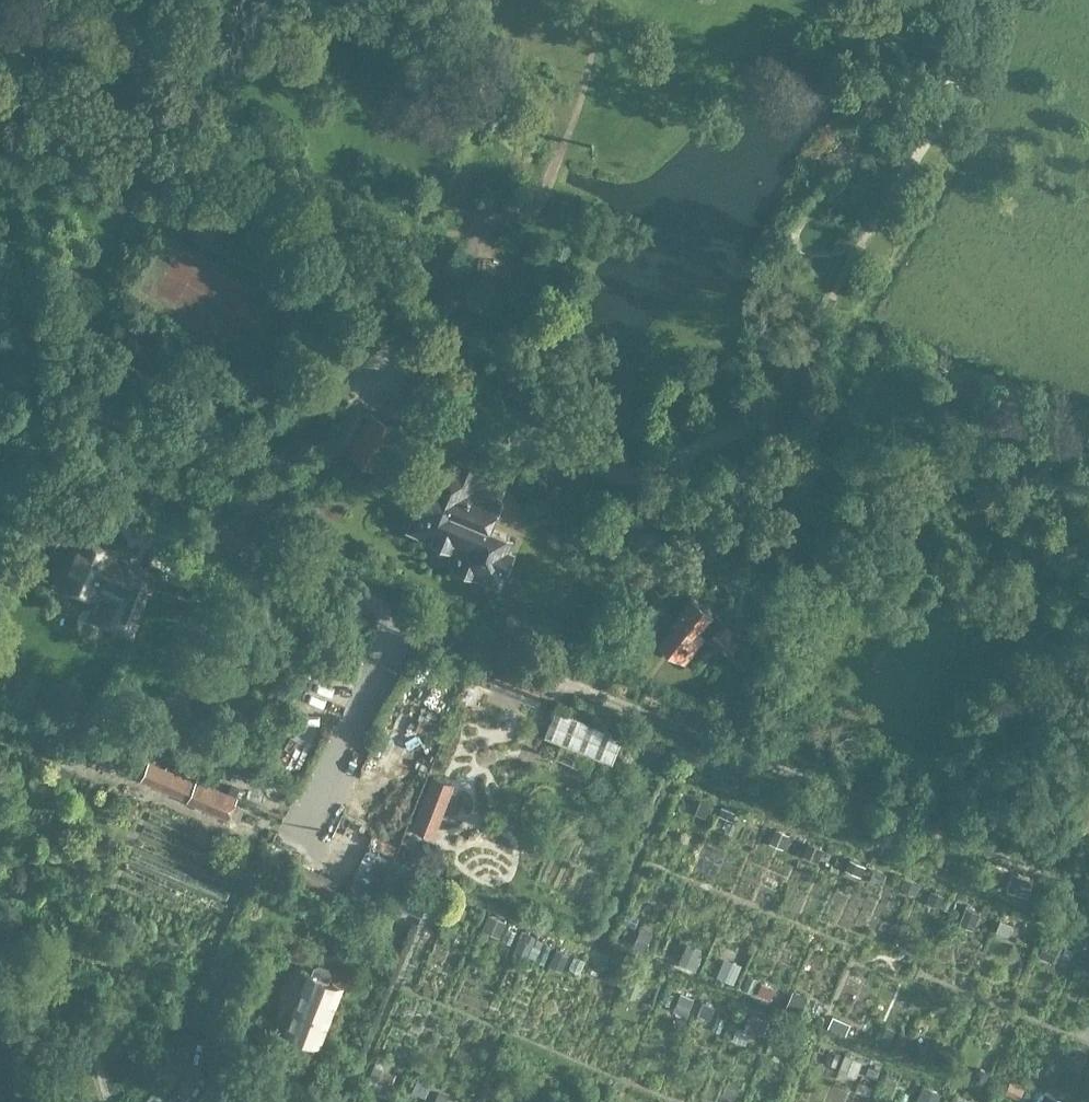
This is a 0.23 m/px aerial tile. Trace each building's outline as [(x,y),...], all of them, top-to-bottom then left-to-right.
[(353,448),(350,453),(378,467),(398,427),(371,413),(353,448)] [(479,469),(480,467),(457,458),(456,459),(440,453),(410,525),(460,546),(454,562),(498,580),(511,548),(505,546),(510,536),(487,526),(499,497),(497,497),(505,479),(479,469)] [(107,622),(132,632),(155,574),(129,564),(128,567),(113,561),(118,548),(80,533),(61,583),(98,598),(99,595),(116,601),(107,622)] [(660,638),(686,658),(703,637),(697,631),(712,612),(691,595),(674,617),(659,605),(645,622),(662,636),(660,638)] [(708,638),(729,654),(744,636),(723,619),(717,627),(708,638)] [(622,739),(555,712),(544,739),(611,766),(622,739)] [(149,761),(141,778),(188,798),(187,800),(228,817),(237,797),(196,779),(196,781),(149,761)] [(431,844),(454,786),(433,777),(411,836),(431,844)] [(681,961),(698,965),(703,944),(686,940),(681,961)] [(735,979),(742,961),(726,955),(719,973),(735,979)] [(312,974),(310,973),(289,1027),(318,1040),(340,985),(327,980),(330,972),(329,968),(319,964),(315,965),(312,974)]
